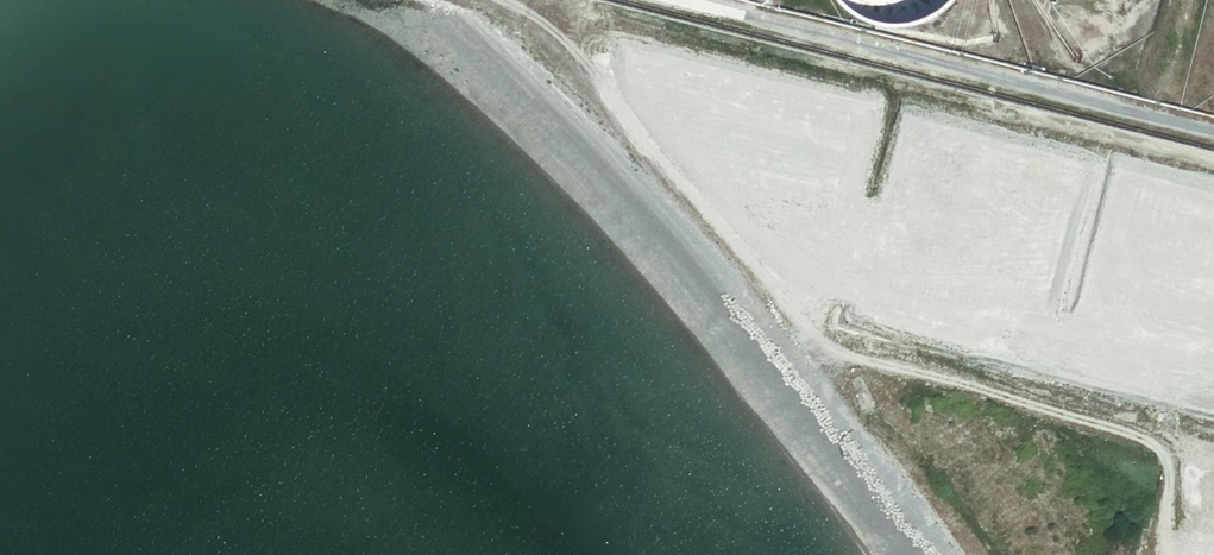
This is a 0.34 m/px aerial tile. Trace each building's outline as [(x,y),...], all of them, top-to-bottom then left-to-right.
[(834,2),(851,16),(871,26),(886,28),(901,28),(915,25),(935,15),(951,0),(833,0),(834,2)]
